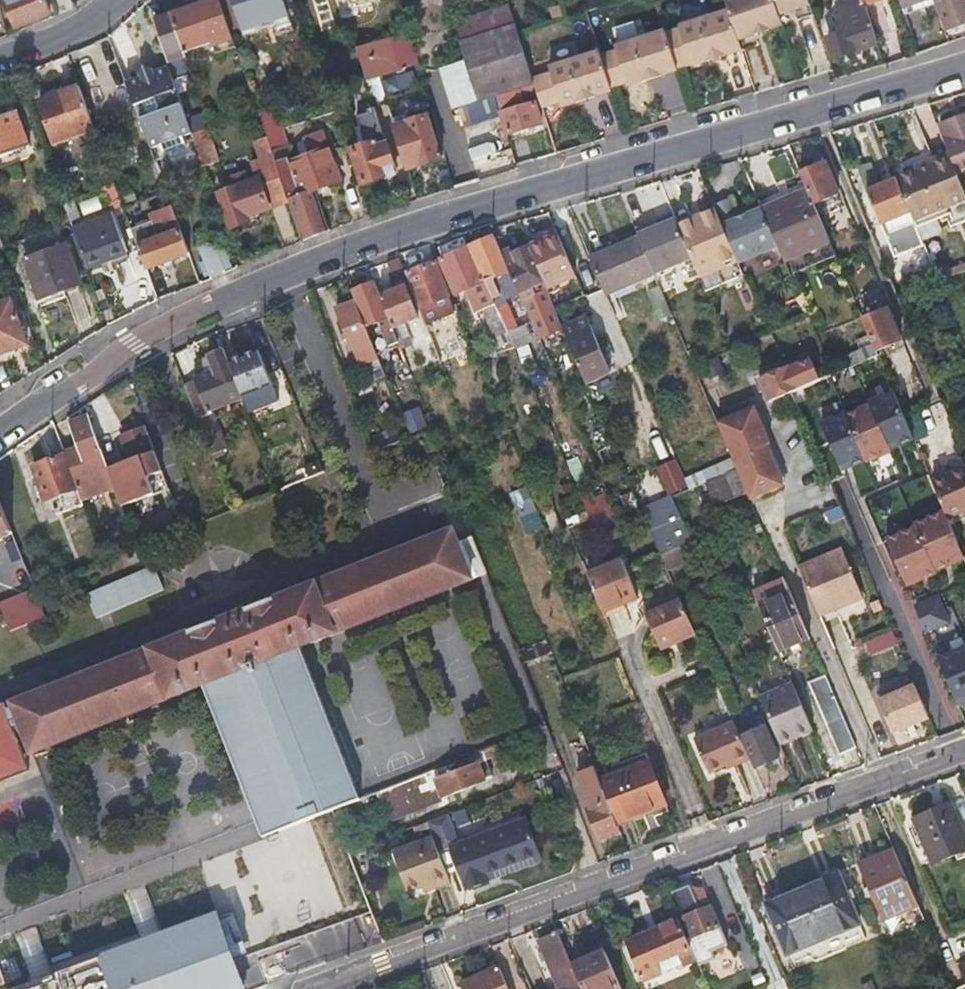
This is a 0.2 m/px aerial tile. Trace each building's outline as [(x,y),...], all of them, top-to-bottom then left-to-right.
[(49,0),(7,0),(16,22),(52,7),(49,0)] [(231,28),(222,0),(207,0),(196,4),(195,0),(190,0),(168,8),(170,14),(184,51),(208,42),(213,53),(237,44),(231,28)] [(231,28),(264,17),(268,29),(274,27),(275,31),(294,24),(286,0),(222,0),(231,28)] [(753,0),(724,0),(730,16),(739,41),(764,33),(753,0)] [(764,33),(782,27),(783,26),(779,15),(774,0),(753,0),(764,33)] [(779,15),(810,4),(808,0),(774,0),(779,15)] [(863,0),(856,0),(839,6),(849,35),(830,42),(836,62),(879,47),(865,5),(863,0)] [(902,11),(933,1),(932,0),(898,0),(902,11)] [(933,1),(946,38),(964,29),(964,0),(932,0),(933,1)] [(503,93),(532,84),(519,39),(508,3),(454,20),(478,100),(495,95),(503,93)] [(186,55),(184,51),(170,14),(151,21),(167,68),(169,74),(180,71),(177,59),(186,55)] [(745,59),(739,41),(730,16),(681,33),(682,37),(668,42),(680,78),(695,73),(696,76),(745,59)] [(388,26),(391,37),(403,33),(400,22),(388,26)] [(417,63),(407,32),(403,33),(391,37),(356,49),(366,78),(377,75),(417,63)] [(680,78),(668,42),(667,37),(617,54),(619,58),(601,64),(612,98),(628,92),(630,96),(680,80),(680,78)] [(612,98),(601,64),(600,59),(551,76),(552,81),(534,87),(543,117),(562,110),(564,118),(614,102),(612,98)] [(156,143),(159,151),(181,142),(179,135),(191,132),(186,119),(169,74),(167,68),(157,72),(143,66),(137,79),(125,84),(148,147),(156,143)] [(54,141),(94,128),(79,87),(39,101),(54,141)] [(503,93),(495,95),(507,136),(542,125),(534,103),(509,110),(503,93)] [(467,146),(491,142),(484,105),(460,109),(463,127),(463,126),(467,146)] [(262,113),(269,133),(284,128),(277,108),(262,113)] [(31,144),(17,109),(0,116),(0,156),(31,144)] [(365,184),(397,173),(376,110),(359,117),(366,140),(358,143),(360,150),(355,152),(365,184)] [(210,126),(205,111),(186,119),(191,132),(209,126),(210,126)] [(939,126),(949,150),(951,155),(958,174),(964,171),(964,115),(939,126)] [(402,118),(393,121),(409,170),(439,159),(426,118),(404,125),(402,118)] [(191,132),(204,168),(222,161),(209,126),(191,132)] [(308,239),(330,230),(315,184),(340,175),(327,138),(323,135),(309,139),(317,162),(292,171),(290,163),(295,160),(284,128),(269,133),(271,139),(293,198),(308,239)] [(293,198),(271,139),(260,144),(264,158),(252,163),(257,179),(249,183),(240,186),(238,181),(230,184),(231,189),(220,194),(233,227),(257,218),(256,211),(293,198)] [(148,147),(153,159),(161,156),(159,151),(156,143),(148,147)] [(949,150),(894,172),(896,177),(916,168),(919,172),(933,166),(932,163),(951,155),(949,150)] [(481,176),(513,169),(509,151),(477,159),(481,176)] [(958,174),(951,155),(932,163),(933,166),(919,172),(916,168),(896,177),(897,182),(913,220),(948,206),(951,214),(955,224),(964,221),(964,190),(958,174)] [(824,165),(799,175),(803,184),(813,206),(837,196),(824,165)] [(914,222),(913,220),(897,182),(868,194),(881,224),(886,221),(891,231),(914,222)] [(813,206),(803,184),(778,194),(781,202),(759,211),(777,251),(783,266),(829,246),(813,206)] [(123,207),(116,187),(102,192),(109,212),(123,207)] [(778,194),(756,203),(759,211),(781,202),(778,194)] [(713,206),(715,210),(722,227),(738,265),(739,267),(777,251),(759,211),(738,220),(729,200),(713,206)] [(71,223),(86,267),(126,252),(112,215),(79,227),(72,205),(65,208),(71,223)] [(916,227),(951,214),(948,206),(913,220),(914,222),(916,227)] [(133,233),(146,268),(189,252),(171,207),(150,216),(159,239),(155,240),(149,227),(133,233)] [(679,226),(678,226),(693,262),(701,281),(738,265),(722,227),(715,210),(692,221),(696,230),(683,235),(679,226)] [(637,230),(640,237),(657,276),(693,262),(678,226),(675,220),(654,229),(652,224),(637,230)] [(692,221),(679,226),(683,235),(696,230),(692,221)] [(554,233),(544,237),(546,243),(557,239),(554,233)] [(657,276),(640,237),(605,252),(622,290),(657,276)] [(546,243),(529,250),(543,283),(546,290),(572,279),(557,239),(546,243)] [(218,240),(198,248),(210,278),(230,270),(218,240)] [(497,242),(472,251),(500,320),(507,318),(501,300),(518,293),(508,270),(502,254),(497,242)] [(78,282),(64,244),(24,258),(38,298),(62,288),(68,292),(77,288),(78,282)] [(502,254),(508,270),(518,293),(536,337),(561,327),(546,290),(543,283),(529,250),(513,255),(511,250),(502,254)] [(500,320),(472,251),(443,262),(456,297),(465,292),(475,317),(485,313),(496,340),(507,336),(504,330),(500,320)] [(605,252),(590,258),(606,296),(622,290),(605,252)] [(401,260),(390,265),(399,289),(411,285),(407,275),(401,260)] [(407,275),(411,285),(413,290),(421,311),(426,324),(454,313),(436,264),(407,275)] [(947,271),(951,282),(964,276),(964,264),(947,271)] [(738,265),(701,281),(707,295),(744,279),(739,267),(738,265)] [(377,285),(352,294),(356,306),(366,332),(391,322),(383,301),(377,285)] [(661,319),(673,315),(661,287),(649,292),(661,319)] [(413,290),(383,301),(391,322),(403,354),(408,352),(399,330),(419,323),(415,313),(421,311),(413,290)] [(8,298),(0,300),(0,353),(25,344),(8,298)] [(366,332),(356,306),(336,314),(345,339),(339,341),(341,347),(348,345),(358,372),(377,364),(366,332)] [(862,321),(872,346),(875,352),(897,343),(885,312),(862,321)] [(561,328),(585,383),(609,373),(587,317),(561,327),(561,328)] [(504,330),(507,336),(513,351),(520,348),(513,327),(504,330)] [(859,365),(877,358),(875,352),(872,346),(851,355),(856,367),(859,365)] [(196,389),(185,394),(209,459),(220,455),(206,417),(242,403),(229,368),(224,354),(206,360),(211,375),(193,382),(196,389)] [(856,367),(851,355),(843,358),(849,370),(856,367)] [(258,356),(229,368),(242,403),(273,392),(258,356)] [(800,392),(817,384),(808,365),(788,374),(787,371),(761,383),(772,406),(794,396),(793,395),(800,392)] [(864,376),(859,365),(856,367),(849,370),(833,377),(838,387),(864,376)] [(833,377),(831,378),(817,384),(800,392),(793,395),(794,396),(798,405),(838,387),(833,377)] [(817,427),(824,448),(881,425),(865,387),(831,401),(829,398),(825,400),(833,421),(817,427)] [(756,408),(719,423),(738,468),(748,491),(752,500),(785,486),(767,446),(772,444),(756,408)] [(79,452),(67,457),(79,491),(83,501),(98,495),(100,501),(117,495),(107,467),(88,418),(69,425),(79,452)] [(128,459),(130,464),(152,455),(156,454),(147,429),(120,440),(128,459)] [(151,480),(160,477),(152,455),(130,464),(128,459),(116,464),(130,500),(143,496),(145,501),(156,496),(154,490),(150,480),(151,480)] [(79,491),(67,457),(33,471),(47,504),(79,491)] [(666,495),(687,488),(678,459),(657,465),(666,495)] [(116,464),(107,467),(117,495),(120,504),(130,500),(116,464)] [(731,498),(748,491),(738,468),(721,475),(731,498)] [(931,484),(946,519),(964,512),(964,472),(931,484)] [(714,505),(731,498),(721,475),(704,482),(714,505)] [(529,486),(512,492),(526,533),(543,528),(529,486)] [(12,537),(0,505),(0,545),(12,537)] [(678,511),(675,505),(642,518),(656,553),(690,539),(678,511)] [(137,548),(152,542),(147,531),(132,535),(137,548)] [(333,809),(361,797),(306,645),(472,579),(455,533),(13,706),(18,719),(11,722),(5,709),(0,711),(0,783),(38,768),(32,751),(204,685),(256,822),(263,841),(283,834),(281,829),(333,809)] [(697,555),(690,539),(656,553),(663,568),(697,555)] [(797,564),(818,614),(835,608),(833,604),(860,593),(840,546),(797,564)] [(618,558),(583,572),(599,611),(621,603),(618,595),(632,590),(618,558)] [(22,562),(21,559),(6,565),(14,582),(28,577),(22,562)] [(86,593),(97,618),(164,589),(153,564),(86,593)] [(809,638),(783,576),(750,591),(775,651),(809,638)] [(691,631),(674,593),(655,601),(658,609),(643,616),(655,645),(691,631)] [(833,604),(835,608),(861,596),(860,593),(833,604)] [(10,637),(46,623),(35,596),(0,609),(0,610),(10,637)] [(889,623),(862,637),(872,656),(899,642),(889,623)] [(837,754),(854,747),(834,698),(824,675),(805,683),(837,754)] [(778,742),(808,730),(789,684),(758,697),(769,721),(769,723),(778,742)] [(890,733),(923,719),(911,689),(878,702),(890,733)] [(758,765),(783,755),(778,742),(769,723),(759,727),(755,720),(748,723),(751,731),(744,733),(758,765)] [(734,764),(747,759),(731,721),(692,737),(706,771),(722,764),(732,760),(734,764)] [(538,749),(552,743),(545,726),(522,735),(528,748),(537,746),(538,749)] [(492,772),(484,749),(394,784),(380,790),(390,814),(486,778),(484,775),(492,772)] [(598,778),(616,825),(664,805),(645,759),(598,778)] [(724,768),(734,764),(732,760),(722,764),(724,768)] [(597,840),(618,832),(616,825),(598,778),(594,767),(579,773),(591,805),(584,809),(597,840)] [(946,805),(964,850),(964,849),(964,817),(958,800),(946,805)] [(964,850),(946,805),(911,819),(929,864),(964,850)] [(431,828),(428,821),(416,825),(419,832),(431,828)] [(493,830),(468,839),(474,855),(460,861),(469,887),(493,878),(490,871),(543,850),(531,822),(497,836),(493,830)] [(457,836),(437,843),(442,857),(456,852),(462,849),(460,843),(457,836)] [(429,883),(430,886),(450,879),(442,857),(437,843),(434,837),(395,852),(409,891),(429,883)] [(468,839),(460,843),(462,849),(456,852),(460,861),(474,855),(468,839)] [(490,871),(493,878),(546,857),(543,850),(490,871)] [(913,905),(889,851),(854,865),(878,920),(913,905)] [(834,873),(796,890),(820,944),(857,928),(834,873)] [(432,892),(453,885),(450,879),(430,886),(432,892)] [(684,937),(689,946),(697,966),(714,958),(710,951),(728,944),(704,891),(699,893),(694,883),(672,891),(691,934),(684,937)] [(820,944),(796,890),(762,905),(784,958),(820,944)] [(11,988),(255,988),(382,941),(370,910),(234,961),(215,912),(11,988)] [(684,937),(676,918),(621,942),(633,970),(689,946),(684,937)] [(572,965),(557,930),(539,937),(543,948),(547,958),(558,988),(555,988),(583,988),(572,965)] [(547,958),(543,948),(536,951),(540,961),(547,958)] [(606,951),(572,965),(583,988),(622,988),(606,951)] [(498,968),(463,982),(466,988),(507,988),(498,968)]
